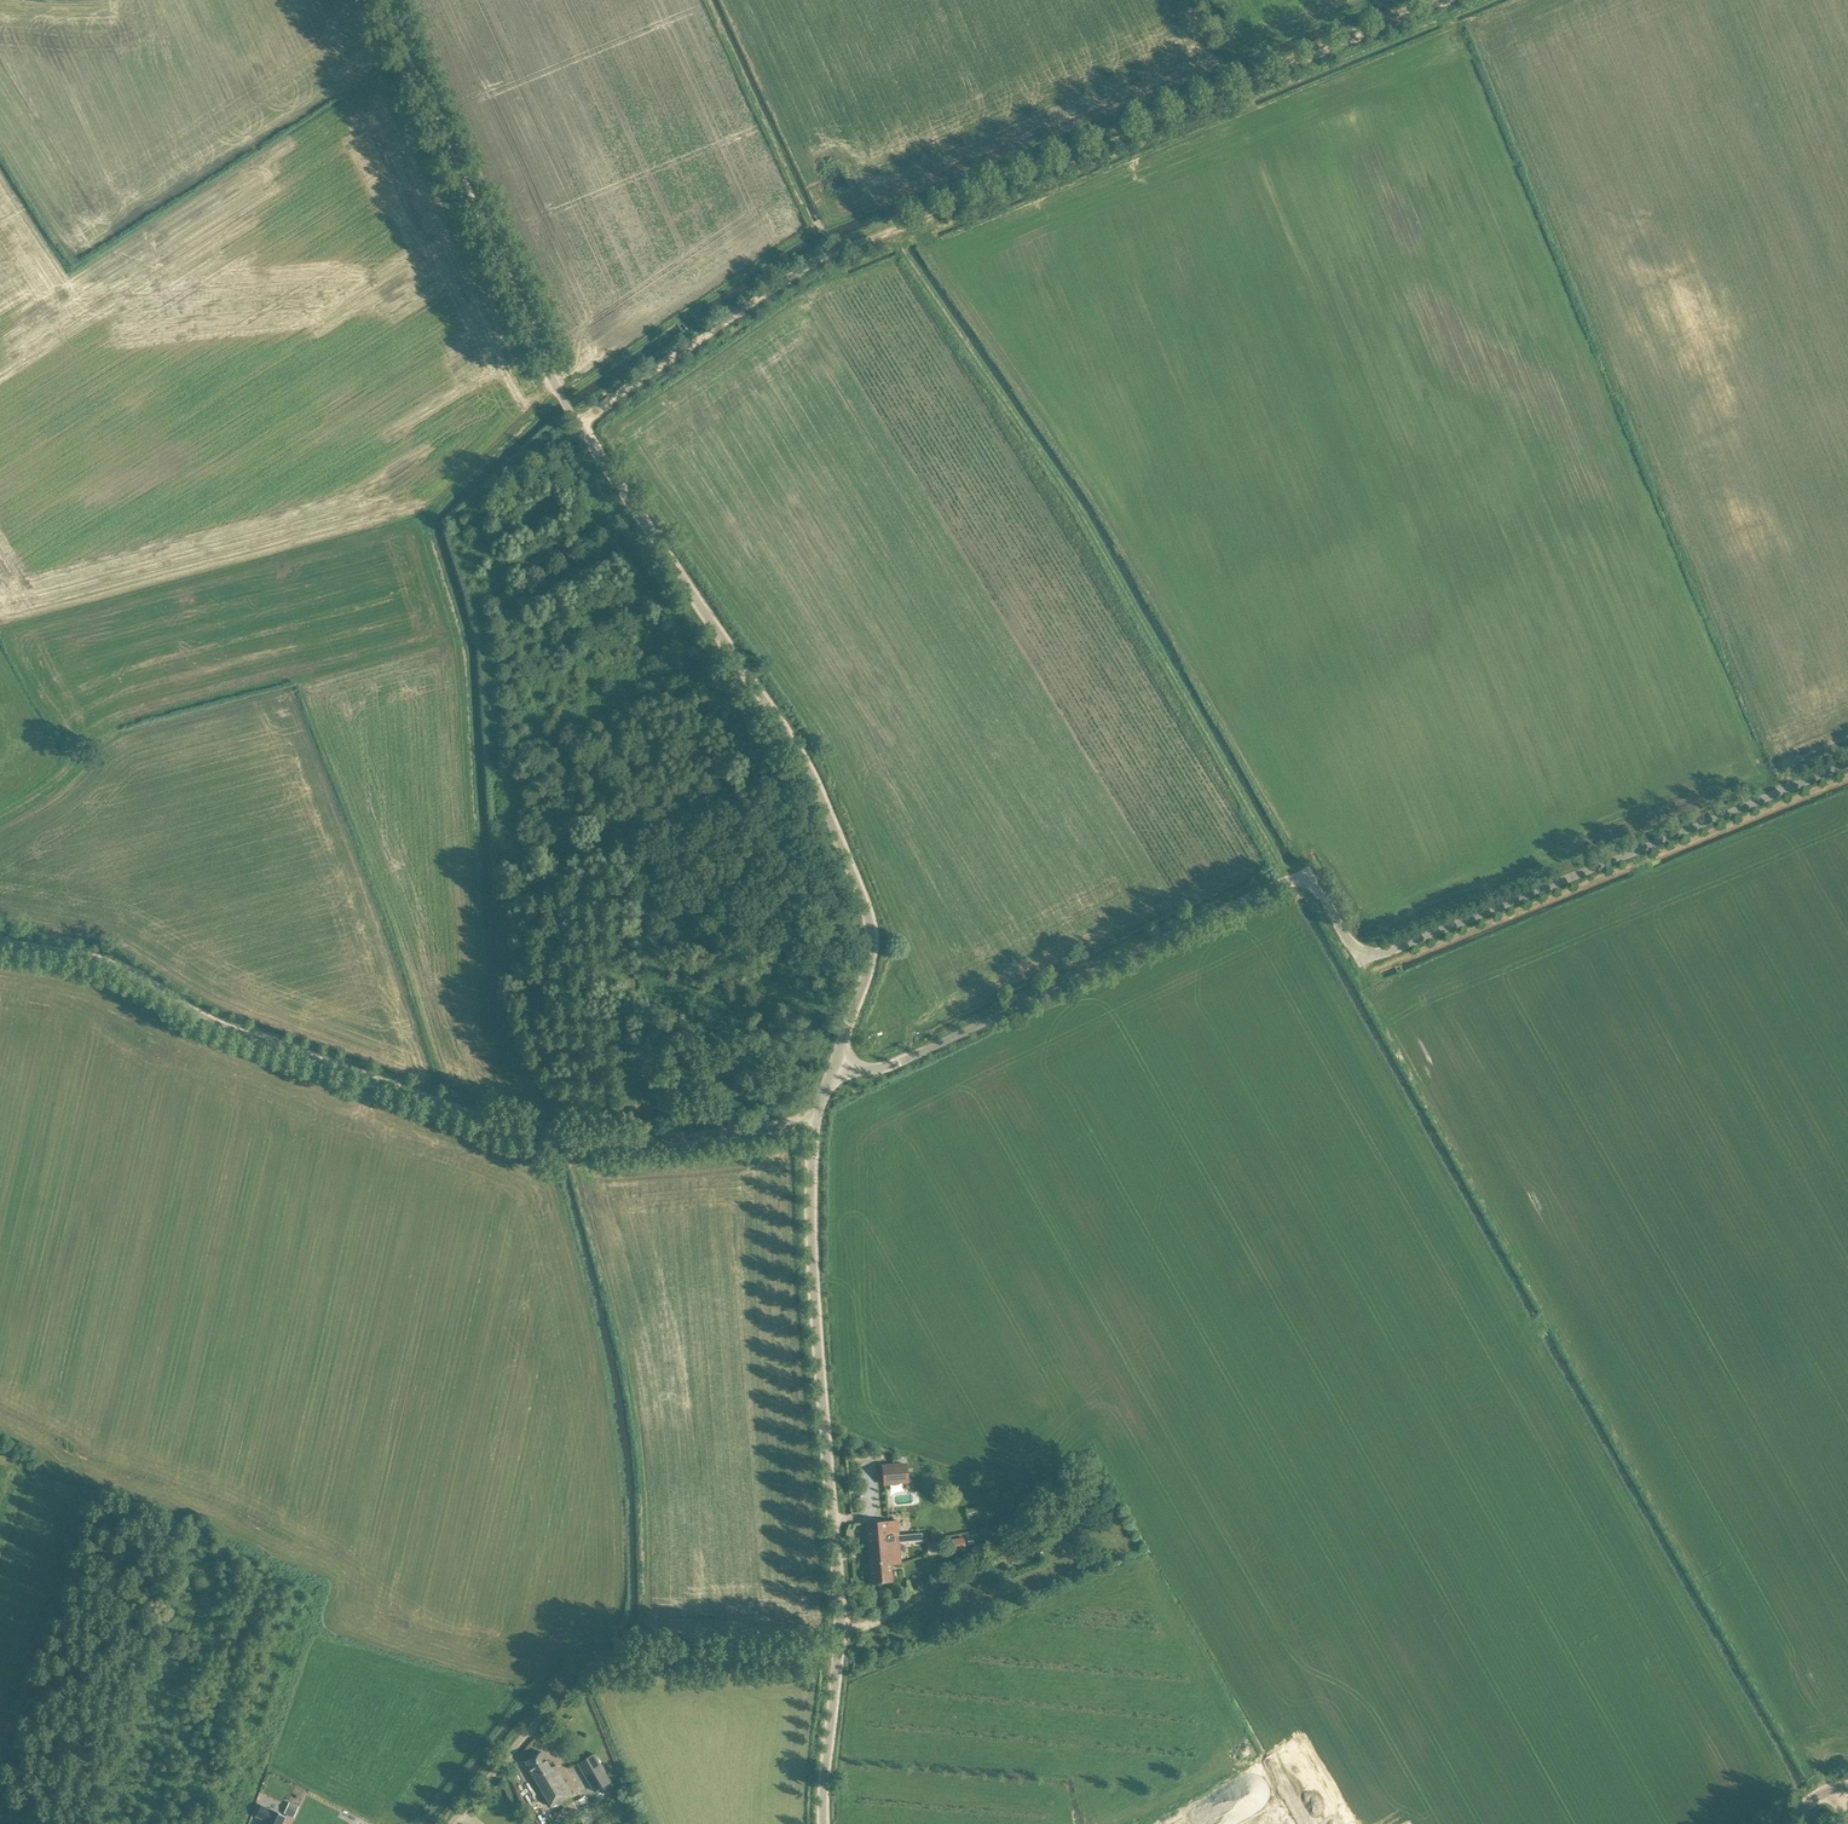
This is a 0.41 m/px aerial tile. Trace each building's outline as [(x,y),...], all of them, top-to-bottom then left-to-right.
[(883,1483),(895,1482),(907,1481),(906,1464),(882,1466),(883,1483)] [(970,1515),(985,1512),(983,1504),(968,1508),(970,1515)] [(922,1533),(898,1535),(897,1520),(877,1521),(865,1522),(867,1545),(870,1584),(882,1583),(892,1582),(891,1564),(901,1563),(899,1544),(899,1542),(923,1540),(922,1533)] [(954,1550),(966,1549),(964,1537),(953,1538),(954,1550)] [(928,1549),(941,1546),(940,1540),(927,1542),(928,1549)] [(955,1567),(970,1560),(968,1556),(953,1563),(955,1567)] [(525,1761),(531,1772),(551,1807),(572,1794),(555,1765),(551,1767),(541,1751),(525,1761)] [(600,1765),(585,1773),(594,1791),(609,1783),(600,1765)] [(1229,1823),(1295,1823),(1279,1796),(1229,1823)] [(264,1823),(282,1823),(286,1816),(272,1809),(271,1810),(261,1804),(255,1815),(266,1821),(264,1823)] [(291,1804),(287,1813),(294,1816),(298,1807),(291,1804)]
